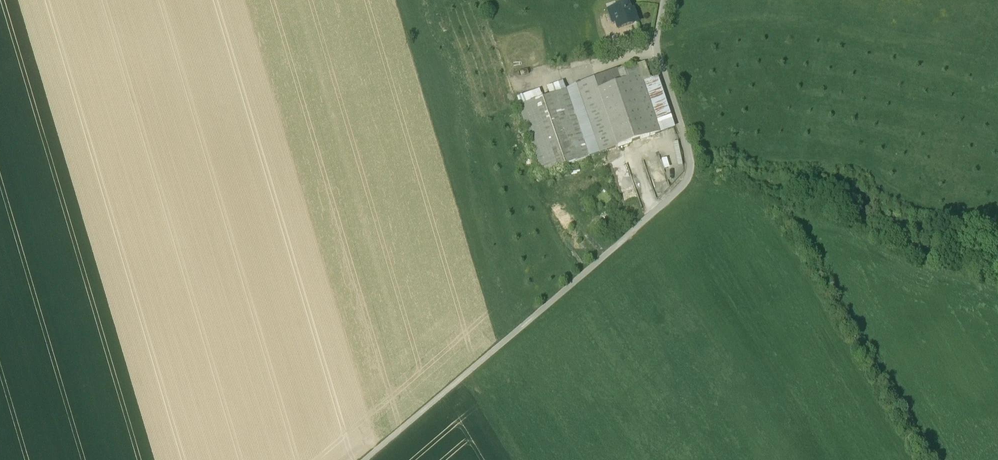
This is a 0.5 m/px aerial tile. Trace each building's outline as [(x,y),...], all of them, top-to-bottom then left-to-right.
[(627,6),(609,12),(613,24),(616,23),(618,29),(636,23),(632,11),(629,12),(627,6)] [(552,66),(554,74),(572,69),(570,61),(552,66)] [(645,63),(617,72),(621,83),(597,91),(617,148),(673,128),(656,80),(650,80),(645,63)] [(544,172),(617,148),(597,91),(594,80),(521,104),(544,172)]
